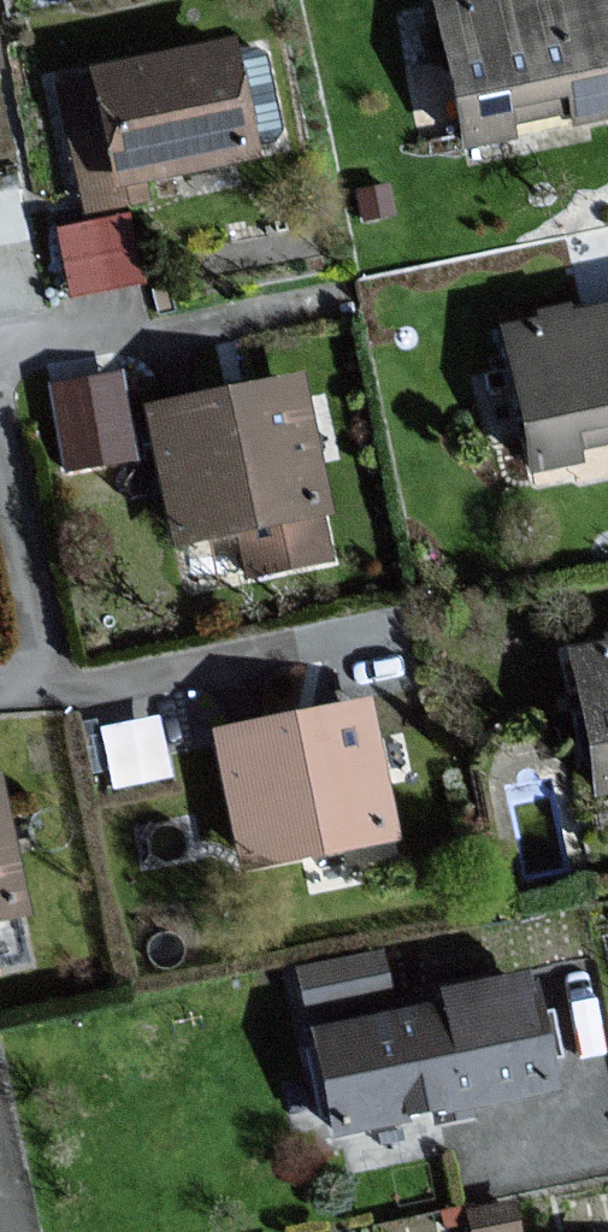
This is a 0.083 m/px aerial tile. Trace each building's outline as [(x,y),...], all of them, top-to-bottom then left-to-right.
[(449,3),(478,138),(515,130),(512,115),(577,101),(580,116),(607,110),(607,0),(462,0),(449,3)] [(256,148),(234,43),(105,69),(107,77),(67,85),(92,205),(148,194),(143,172),(256,148)] [(57,213),(69,285),(137,274),(125,202),(57,213)] [(511,323),(538,465),(587,456),(584,443),(607,439),(607,305),(511,323)] [(305,375),(161,406),(189,535),(246,523),(256,568),(332,552),(324,512),(335,510),(305,375)] [(582,648),(607,769),(607,643),(582,648)] [(160,704),(102,715),(114,775),(171,764),(160,704)] [(371,706),(226,736),(252,857),(396,828),(371,706)] [(0,773),(0,915),(30,909),(2,773),(0,773)] [(561,1084),(533,968),(453,987),(455,994),(391,1009),(359,1017),(315,1028),(320,1049),(340,1131),(436,1108),(438,1114),(561,1084)]
